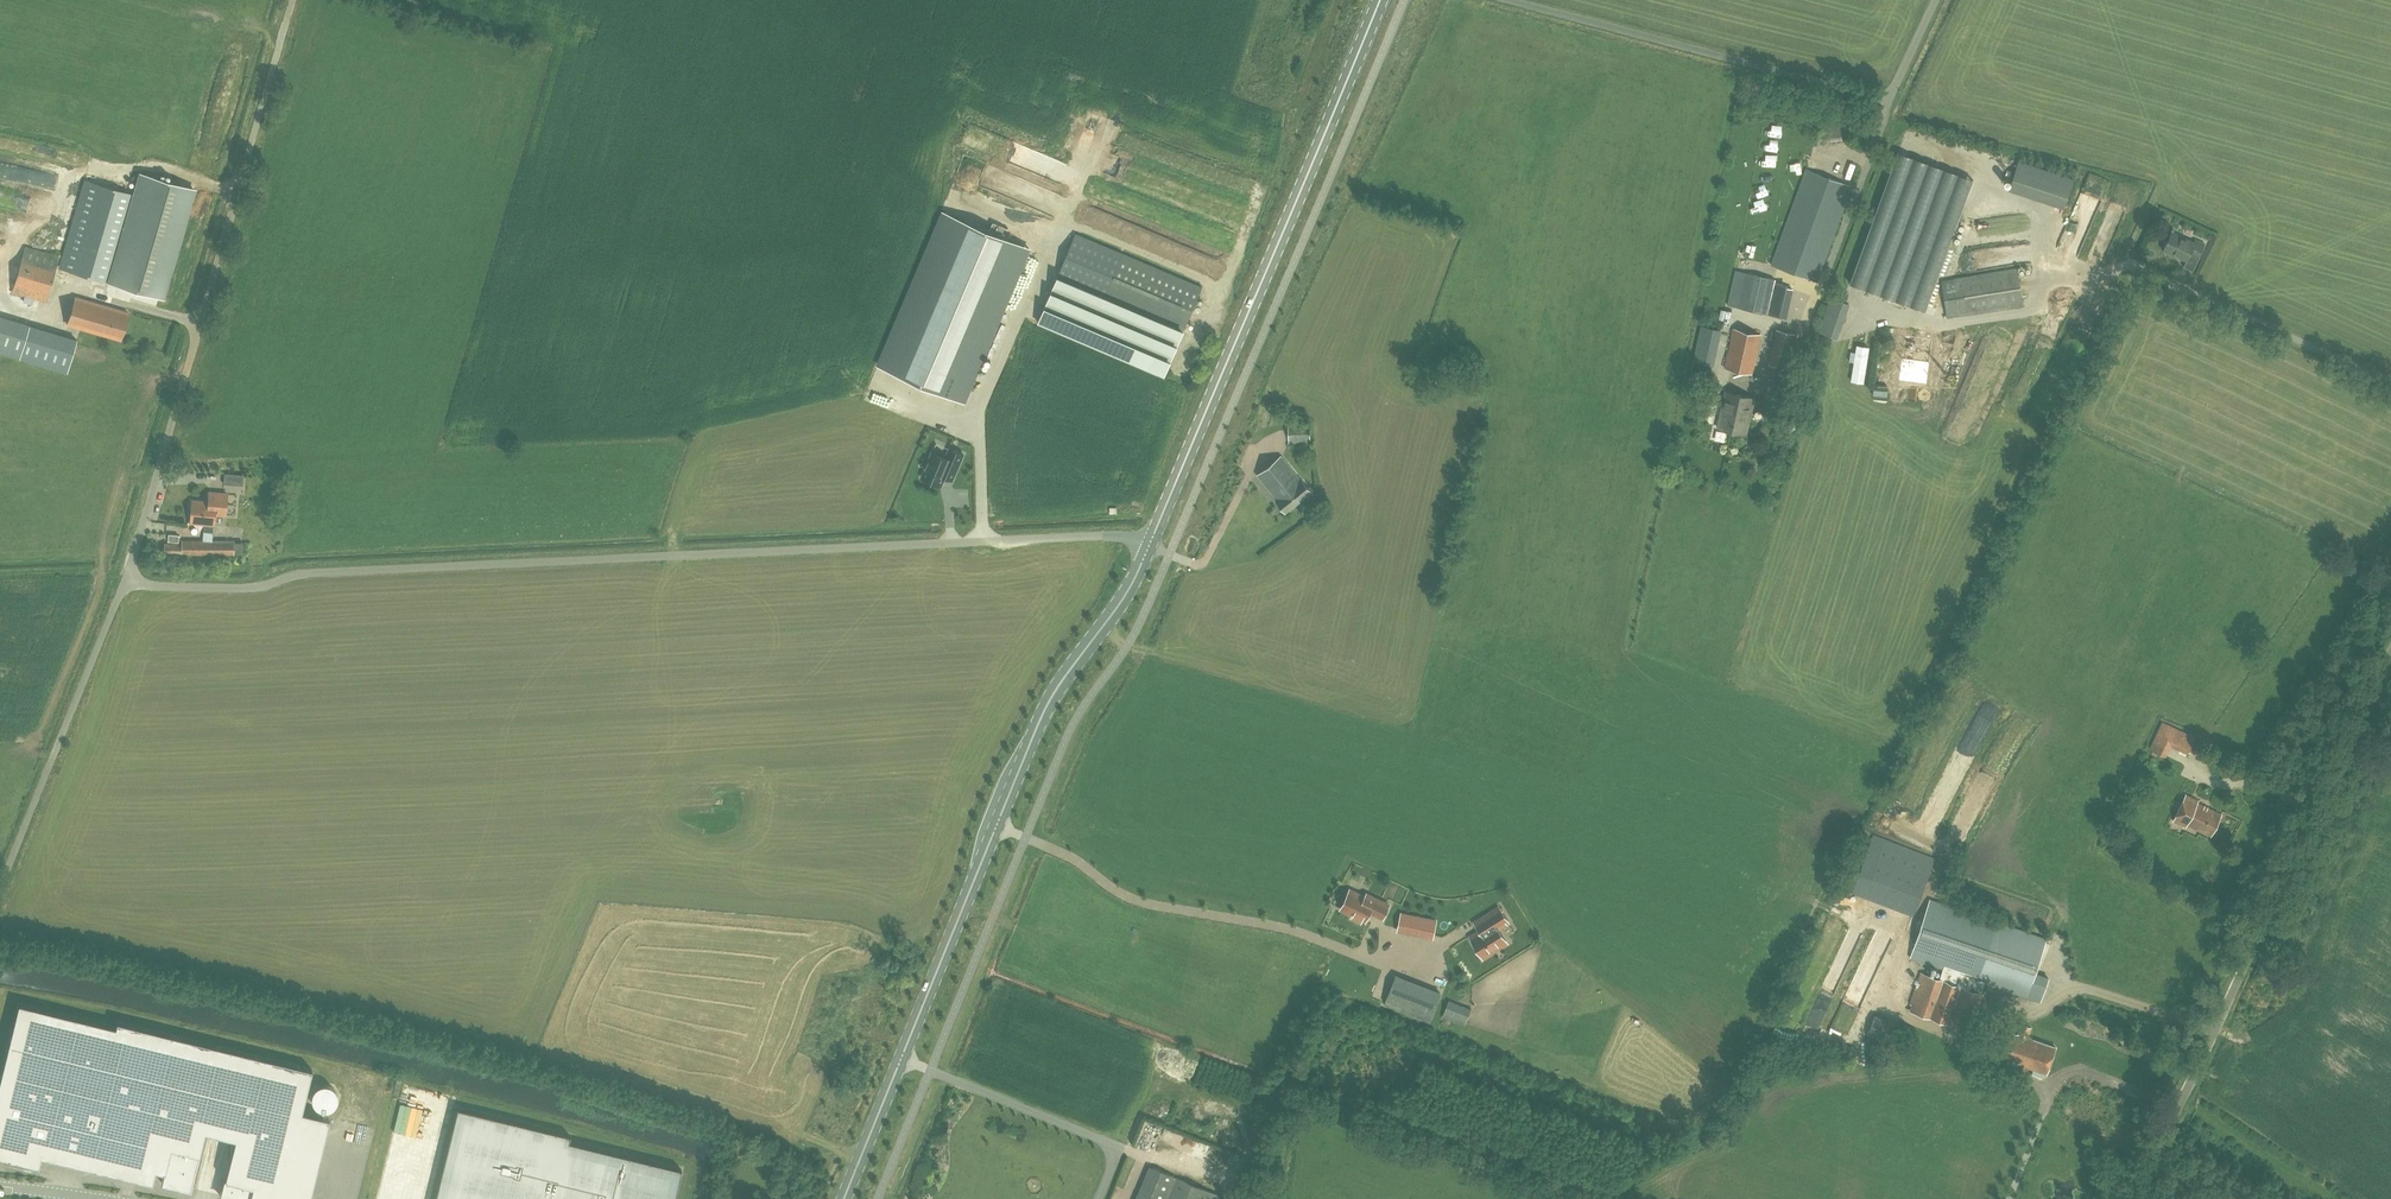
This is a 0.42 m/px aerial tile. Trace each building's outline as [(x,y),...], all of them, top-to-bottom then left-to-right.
[(1901,153),(1851,283),(1926,311),(1975,181),(1901,153)] [(2021,158),(2012,188),(2069,205),(2077,175),(2021,158)] [(1818,282),(1853,187),(1806,169),(1770,265),(1818,282)] [(85,181),(60,267),(113,283),(162,297),(194,189),(145,175),(138,196),(85,181)] [(944,212),(879,365),(964,401),(1012,288),(1029,248),(1001,236),(1005,227),(995,223),(992,232),(966,221),(944,212)] [(51,242),(60,238),(56,231),(48,235),(51,242)] [(2199,256),(2204,243),(2196,239),(2194,243),(2184,238),(2172,232),(2164,249),(2187,260),(2191,252),(2199,256)] [(1165,375),(1202,287),(1076,234),(1057,278),(1038,322),(1165,375)] [(1485,243),(1468,238),(1463,255),(1480,260),(1485,243)] [(12,292),(47,303),(60,256),(25,246),(12,292)] [(1722,247),(1721,273),(1732,273),(1733,247),(1722,247)] [(2013,249),(2016,260),(2024,258),(2021,247),(2013,249)] [(2024,305),(2018,269),(1942,281),(1948,318),(2024,305)] [(1736,270),(1729,305),(1739,307),(1767,314),(1786,318),(1793,289),(1774,284),(1775,279),(1736,270)] [(1802,310),(1808,312),(1813,296),(1807,294),(1802,310)] [(1847,336),(1851,298),(1832,296),(1828,334),(1847,336)] [(121,339),(129,313),(75,297),(68,324),(121,339)] [(21,358),(31,325),(0,316),(0,351),(21,358)] [(1702,326),(1694,361),(1713,365),(1720,330),(1702,326)] [(1761,334),(1734,328),(1725,367),(1752,373),(1761,334)] [(1777,329),(1769,364),(1788,368),(1797,333),(1777,329)] [(1930,381),(1936,336),(1907,332),(1901,377),(1930,381)] [(70,372),(76,347),(29,334),(23,359),(70,372)] [(1868,343),(1853,341),(1850,371),(1865,372),(1868,343)] [(1746,433),(1754,398),(1726,391),(1718,427),(1746,433)] [(1784,418),(1781,428),(1797,432),(1799,422),(1784,418)] [(1310,442),(1310,422),(1289,423),(1289,442),(1310,442)] [(957,468),(964,454),(950,448),(946,458),(932,452),(922,477),(941,485),(945,477),(952,479),(953,480),(953,479),(957,468)] [(1282,455),(1258,473),(1287,511),(1313,492),(1282,455)] [(228,473),(228,484),(261,482),(260,471),(228,473)] [(209,492),(208,501),(216,502),(215,514),(225,515),(227,494),(209,492)] [(256,495),(248,494),(247,502),(256,503),(256,495)] [(216,502),(208,501),(191,500),(190,523),(214,525),(215,514),(216,502)] [(242,542),(234,542),(234,539),(211,538),(211,536),(205,536),(205,540),(181,539),(181,543),(164,543),(164,553),(181,553),(181,554),(234,554),(234,551),(242,551),(242,542)] [(2195,739),(2163,724),(2151,750),(2164,755),(2170,742),(2190,751),(2195,739)] [(2222,814),(2198,803),(2199,800),(2186,794),(2173,820),(2186,826),(2187,824),(2211,836),(2222,814)] [(1066,824),(1065,830),(1078,833),(1079,826),(1066,824)] [(1914,913),(1936,858),(1874,835),(1853,889),(1914,913)] [(1359,894),(1356,900),(1347,895),(1341,909),(1353,914),(1352,917),(1361,922),(1362,919),(1365,920),(1370,911),(1383,918),(1389,905),(1367,894),(1365,897),(1359,894)] [(2039,957),(2044,943),(2040,929),(2014,936),(2010,925),(1934,898),(1926,922),(1913,957),(1926,962),(1938,958),(1943,974),(1938,976),(1928,1003),(1925,1004),(1928,1014),(1953,1023),(1967,984),(1954,980),(1952,974),(1964,978),(1981,973),(1985,975),(1997,971),(2001,987),(2046,1003),(2052,985),(2037,980),(2042,966),(2012,955),(2015,948),(2039,957)] [(1483,958),(1507,943),(1498,928),(1508,922),(1508,923),(1509,922),(1508,921),(1506,918),(1499,907),(1483,917),(1475,921),(1475,922),(1474,922),(1480,931),(1470,937),(1483,958)] [(1424,933),(1427,919),(1411,915),(1408,930),(1424,933)] [(1877,924),(1875,931),(1893,937),(1896,929),(1877,924)] [(1872,940),(1861,962),(1879,971),(1890,949),(1872,940)] [(1396,975),(1386,1002),(1430,1019),(1440,993),(1396,975)] [(1848,1001),(1850,1001),(1849,1015),(1854,1015),(1854,1002),(1858,1002),(1858,990),(1848,989),(1848,1001)] [(1465,1025),(1471,1009),(1449,1000),(1443,1016),(1465,1025)] [(19,1003),(0,1079),(0,1156),(39,1165),(41,1155),(152,1182),(155,1170),(165,1172),(162,1183),(191,1190),(205,1130),(235,1138),(225,1179),(224,1179),(220,1195),(235,1198),(310,1198),(329,1118),(302,1111),(312,1069),(117,1021),(116,1027),(19,1003)] [(1896,1021),(1875,1014),(1868,1034),(1889,1041),(1896,1021)] [(2046,1073),(2055,1046),(2028,1037),(2031,1027),(2022,1024),(2018,1033),(2010,1030),(2001,1057),(2046,1073)] [(338,1105),(336,1079),(321,1080),(322,1097),(318,1097),(318,1099),(325,1099),(326,1106),(338,1105)] [(379,1198),(422,1198),(447,1098),(406,1088),(379,1198)] [(681,1168),(568,1141),(570,1135),(457,1108),(435,1198),(674,1198),(681,1168)] [(1219,1193),(1150,1166),(1138,1194),(1131,1191),(1128,1198),(1216,1198),(1219,1193)]
